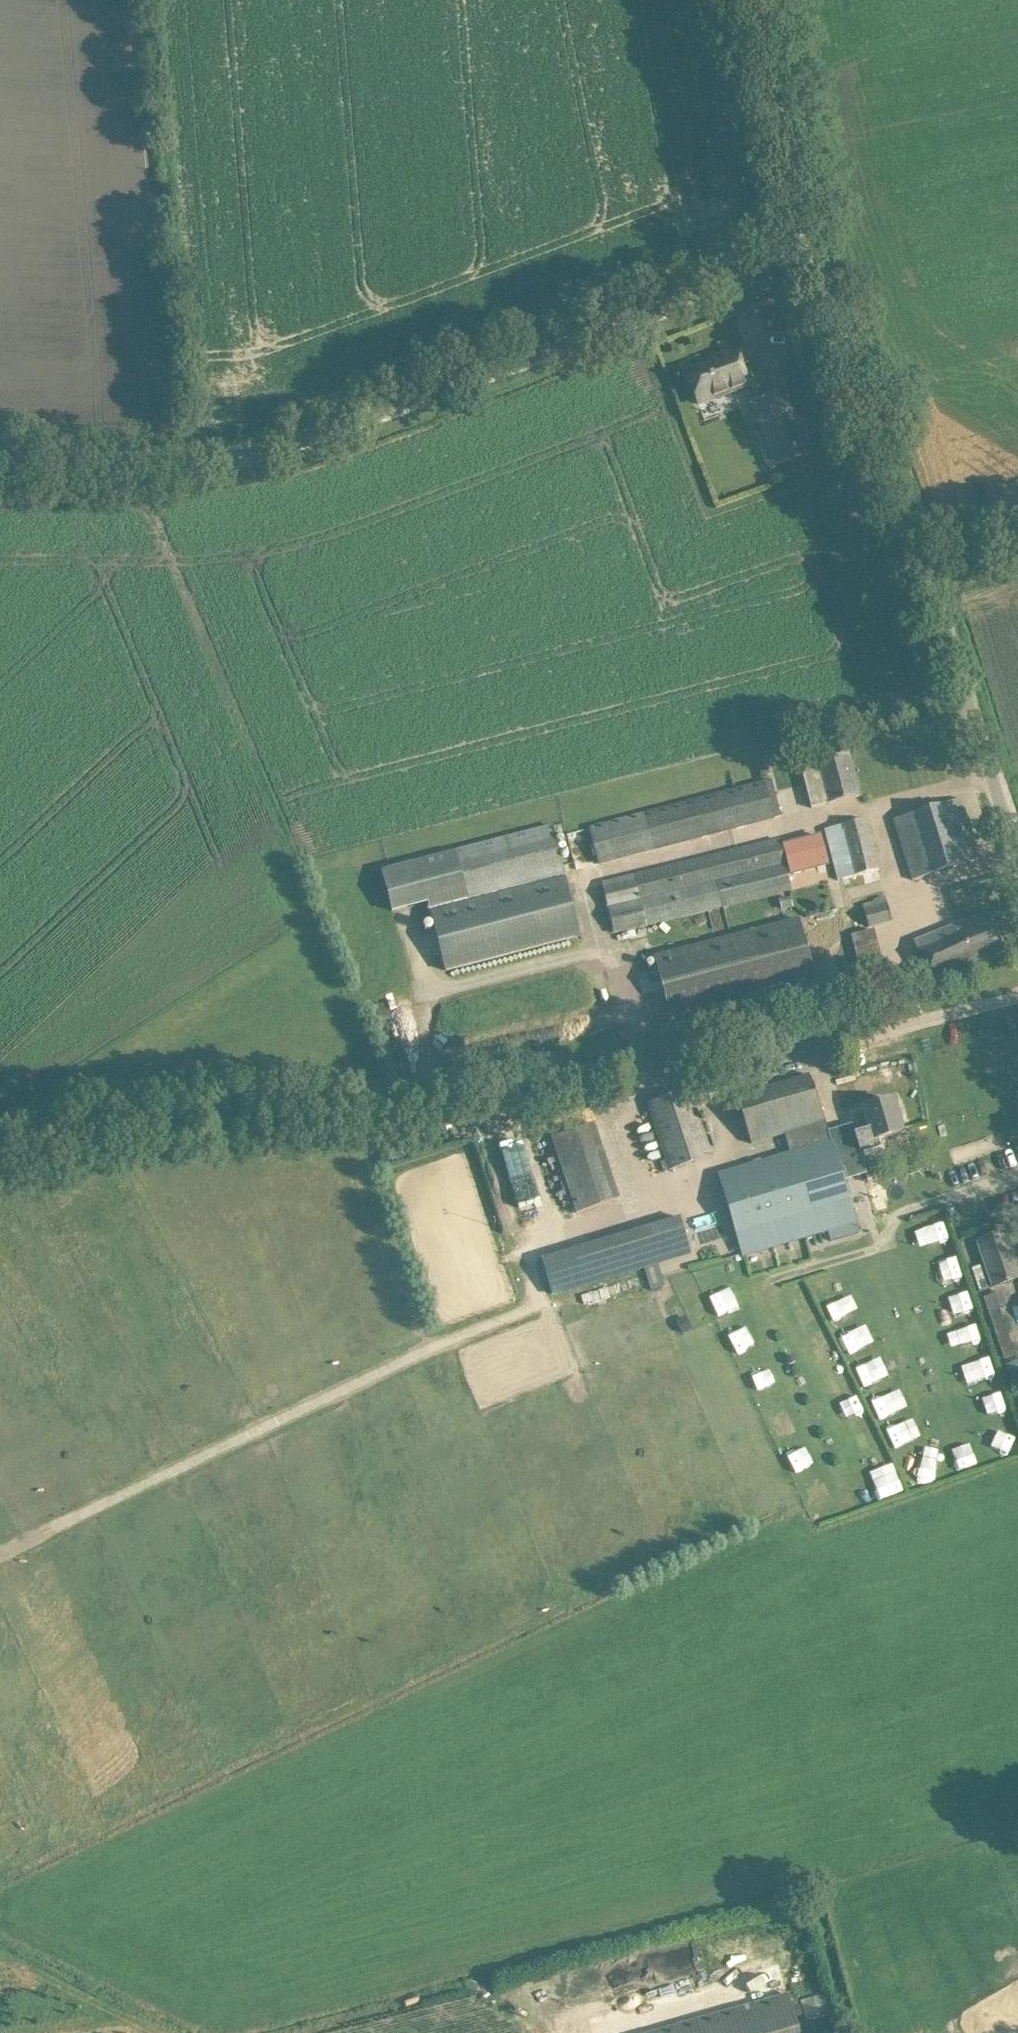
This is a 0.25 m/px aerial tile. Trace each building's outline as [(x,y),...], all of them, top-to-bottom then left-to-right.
[(754,383),(740,347),(711,358),(712,360),(686,370),(698,404),(699,404),(699,401),(729,390),(730,392),(754,383)] [(768,467),(808,452),(785,388),(751,401),(755,412),(748,414),(768,467)] [(848,753),(828,758),(817,761),(817,762),(801,766),(811,808),(828,804),(859,796),(848,753)] [(764,782),(590,828),(599,863),(774,818),(764,782)] [(894,819),(900,838),(913,880),(979,859),(960,798),(894,819)] [(865,819),(825,829),(838,880),(878,870),(865,819)] [(551,823),(454,849),(381,868),(392,911),(428,902),(430,911),(445,970),(580,936),(565,877),(563,873),(551,823)] [(820,836),(784,845),(789,863),(791,873),(827,865),(826,863),(820,836)] [(634,875),(602,883),(614,932),(646,924),(723,905),(791,889),(787,872),(779,839),(634,875)] [(891,921),(885,897),(874,900),(862,902),(868,926),(876,924),(876,925),(891,921)] [(791,898),(780,900),(782,910),(794,907),(791,898)] [(914,942),(922,964),(930,983),(979,963),(978,961),(1005,950),(990,912),(914,942)] [(798,915),(653,954),(670,1018),(815,980),(798,915)] [(852,933),(857,949),(877,943),(872,927),(852,933)] [(809,1074),(735,1096),(749,1144),(784,1134),(789,1153),(719,1174),(737,1236),(742,1255),(855,1222),(825,1121),(809,1074)] [(647,1103),(654,1122),(669,1170),(711,1156),(689,1089),(647,1103)] [(869,1129),(854,1133),(859,1150),(878,1145),(877,1139),(902,1131),(893,1101),(863,1109),(869,1129)] [(574,1214),(617,1201),(594,1124),(551,1137),(574,1214)] [(502,1139),(517,1212),(537,1208),(523,1135),(502,1139)] [(680,1216),(541,1253),(551,1291),(690,1254),(680,1216)] [(978,1240),(993,1285),(1017,1276),(1017,1270),(1004,1230),(978,1240)] [(982,1291),(992,1286),(982,1263),(972,1267),(982,1291)] [(953,1313),(971,1310),(968,1290),(950,1293),(953,1313)] [(826,1302),(834,1320),(857,1311),(849,1293),(826,1302)] [(983,1297),(1004,1359),(1015,1355),(994,1294),(983,1297)] [(676,1318),(681,1331),(691,1327),(685,1314),(676,1318)] [(960,1323),(968,1345),(980,1340),(972,1319),(960,1323)] [(849,1353),(867,1344),(858,1326),(841,1335),(849,1353)] [(739,1354),(757,1347),(751,1332),(733,1340),(739,1354)] [(813,1343),(819,1353),(833,1344),(827,1334),(813,1343)] [(971,1355),(975,1374),(992,1371),(988,1351),(971,1355)] [(1016,1357),(1005,1361),(1011,1380),(1017,1378),(1017,1364),(1016,1357)] [(891,1390),(872,1399),(881,1419),(900,1410),(891,1390)] [(894,1445),(921,1433),(913,1416),(887,1428),(894,1445)] [(1012,1445),(1016,1434),(1002,1429),(998,1439),(1012,1445)] [(958,1469),(976,1463),(969,1444),(951,1450),(958,1469)] [(918,1475),(934,1476),(935,1457),(919,1456),(918,1475)] [(881,1493),(898,1488),(891,1463),(873,1467),(881,1493)] [(787,1991),(641,2032),(799,2032),(787,1991)] [(827,1994),(803,1997),(805,2017),(830,2015),(827,1994)]
